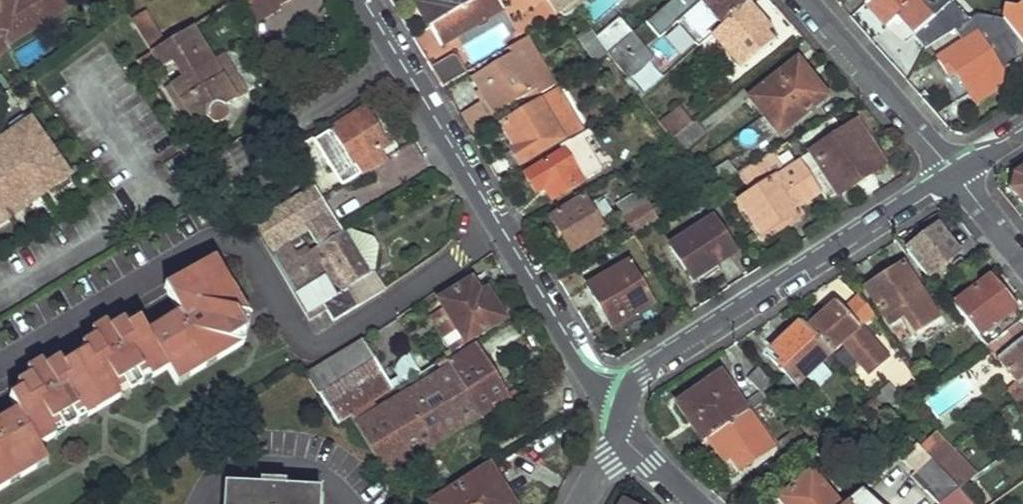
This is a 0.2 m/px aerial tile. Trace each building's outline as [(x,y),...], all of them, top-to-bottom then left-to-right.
[(69,13),(63,0),(0,0),(0,48),(69,13)] [(230,5),(248,34),(280,15),(276,10),(270,0),(238,0),(230,5)] [(276,10),(292,0),(270,0),(276,10)] [(428,10),(422,14),(431,27),(476,0),(422,0),(428,10)] [(431,27),(442,45),(504,9),(499,0),(476,0),(431,27)] [(568,15),(576,10),(581,6),(578,0),(548,0),(558,12),(563,8),(568,15)] [(700,1),(722,26),(747,4),(744,0),(702,0),(700,1)] [(919,0),(868,0),(865,3),(889,29),(899,20),(914,36),(935,18),(919,0)] [(722,26),(712,35),(741,67),(772,41),(758,24),(762,21),(747,4),(722,26)] [(611,5),(587,24),(597,37),(608,52),(609,53),(633,33),(611,5)] [(146,13),(132,21),(151,53),(165,45),(146,13)] [(165,45),(151,53),(161,69),(195,124),(207,116),(210,120),(217,124),(227,118),(228,110),(225,105),(245,94),(227,63),(222,54),(212,59),(192,28),(165,45)] [(633,33),(609,53),(628,77),(654,57),(633,33)] [(1009,81),(978,34),(938,59),(950,75),(955,71),(977,102),(1009,81)] [(597,37),(586,46),(596,60),(608,52),(597,37)] [(431,65),(442,84),(465,71),(455,52),(431,65)] [(515,52),(473,76),(487,99),(495,113),(537,88),(515,52)] [(138,61),(148,77),(161,69),(151,53),(138,61)] [(793,64),(750,98),(778,132),(790,123),(792,125),(827,98),(812,80),(808,83),(793,64)] [(521,164),(580,129),(559,91),(501,123),(515,146),(511,148),(521,164)] [(487,99),(461,116),(473,135),(499,120),(495,113),(487,99)] [(365,109),(315,141),(320,150),(343,185),(372,168),(366,159),(380,150),(388,145),(365,109)] [(32,120),(0,142),(0,227),(72,177),(32,120)] [(696,120),(672,139),(682,152),(706,133),(696,120)] [(799,136),(789,142),(827,202),(881,166),(855,125),(809,153),(799,136)] [(603,146),(592,127),(560,146),(564,151),(526,173),(537,192),(545,187),(550,184),(558,196),(583,181),(568,155),(577,150),(582,159),(603,146)] [(290,169),(320,150),(315,141),(311,143),(309,140),(282,157),(290,169)] [(385,159),(380,150),(366,159),(372,168),(385,159)] [(729,161),(702,178),(710,189),(738,173),(729,161)] [(1015,176),(1012,188),(1022,202),(1022,170),(1015,176)] [(774,177),(738,201),(761,235),(781,223),(784,227),(800,216),(774,177)] [(553,198),(558,196),(550,184),(545,187),(553,198)] [(315,187),(254,224),(273,254),(290,243),(309,232),(318,247),(342,232),(315,187)] [(642,190),(620,203),(633,231),(654,219),(651,211),(656,208),(655,202),(648,206),(642,190)] [(584,196),(551,217),(559,229),(565,226),(578,246),(605,231),(598,219),(612,211),(605,199),(591,208),(584,196)] [(668,245),(692,281),(733,253),(711,218),(696,228),(693,223),(688,226),(691,231),(668,245)] [(572,251),(578,246),(565,226),(559,229),(572,251)] [(935,227),(907,249),(928,278),(960,252),(943,231),(940,228),(935,227)] [(318,247),(309,252),(347,312),(386,289),(374,270),(368,274),(342,232),(318,247)] [(290,243),(273,254),(312,321),(325,313),(321,307),(326,304),(336,320),(347,312),(309,252),(308,248),(297,254),(290,243)] [(213,254),(164,282),(169,290),(213,265),(221,278),(225,275),(213,254)] [(627,263),(588,285),(598,303),(606,298),(620,322),(651,304),(627,263)] [(10,460),(19,474),(37,464),(29,450),(36,445),(45,459),(48,458),(38,441),(55,432),(51,425),(60,420),(64,426),(78,418),(75,412),(84,407),(87,413),(121,393),(117,387),(126,383),(130,389),(144,381),(140,374),(150,369),(153,375),(166,368),(175,384),(179,382),(171,367),(182,362),(190,375),(208,364),(200,351),(209,345),(217,359),(240,345),(231,331),(235,320),(247,313),(225,275),(221,278),(213,265),(169,290),(182,314),(150,332),(143,320),(132,326),(122,331),(120,328),(112,333),(121,349),(111,355),(104,342),(86,352),(63,365),(46,374),(53,387),(46,391),(37,375),(28,380),(30,383),(20,389),(7,397),(14,408),(0,416),(0,466),(10,460)] [(937,315),(903,266),(866,289),(887,321),(901,313),(913,331),(937,315)] [(472,280),(439,300),(465,342),(498,322),(472,280)] [(987,280),(952,307),(988,346),(996,341),(1018,324),(1022,321),(1022,319),(987,280)] [(860,293),(846,306),(864,324),(874,313),(860,293)] [(612,327),(620,322),(606,298),(598,303),(612,327)] [(860,328),(836,303),(806,327),(830,352),(843,342),(868,372),(885,359),(860,328)] [(244,343),(251,319),(247,313),(235,320),(231,331),(240,345),(244,343)] [(82,346),(86,352),(104,342),(111,355),(121,349),(112,333),(120,328),(122,331),(132,326),(128,319),(82,346)] [(806,327),(801,321),(771,350),(785,365),(780,370),(785,375),(795,385),(830,352),(806,327)] [(1018,324),(996,341),(1006,352),(999,360),(1017,381),(1022,376),(1022,330),(1018,324)] [(395,389),(364,341),(307,376),(320,395),(339,423),(352,416),(395,389)] [(479,343),(448,363),(450,365),(482,415),(512,397),(479,343)] [(200,351),(208,364),(217,359),(209,345),(200,351)] [(17,383),(20,389),(30,383),(28,380),(37,375),(46,391),(53,387),(46,374),(63,365),(59,359),(17,383)] [(171,367),(179,382),(190,375),(182,362),(171,367)] [(450,365),(356,424),(386,472),(482,415),(450,365)] [(775,386),(759,368),(746,378),(767,398),(779,390),(775,386)] [(144,381),(153,375),(150,369),(140,374),(144,381)] [(747,413),(720,374),(678,404),(690,422),(705,443),(709,440),(747,413)] [(795,385),(785,375),(775,386),(779,390),(791,403),(802,393),(795,385)] [(121,393),(130,389),(126,383),(117,387),(121,393)] [(887,412),(875,400),(864,408),(877,421),(887,412)] [(78,418),(87,413),(84,407),(75,412),(78,418)] [(772,447),(748,412),(747,413),(709,440),(721,457),(726,453),(738,472),(772,447)] [(51,425),(55,432),(64,426),(60,420),(51,425)] [(817,431),(808,422),(801,427),(810,436),(817,431)] [(811,447),(798,429),(777,444),(790,462),(811,447)] [(947,455),(929,437),(919,446),(932,459),(936,463),(947,455)] [(919,446),(917,443),(902,456),(917,471),(932,459),(919,446)] [(37,464),(45,459),(36,445),(29,450),(37,464)] [(974,474),(953,451),(947,455),(936,463),(946,474),(960,488),(974,474)] [(936,463),(932,459),(917,471),(931,486),(946,474),(936,463)] [(19,474),(10,460),(0,466),(0,467),(8,481),(19,474)] [(489,464),(431,502),(432,503),(514,503),(489,464)] [(811,474),(779,499),(784,503),(837,503),(811,474)] [(960,488),(946,474),(931,486),(926,490),(940,503),(960,488)] [(317,494),(226,488),(225,503),(316,503),(317,494)] [(960,488),(940,503),(974,503),(960,488)]
